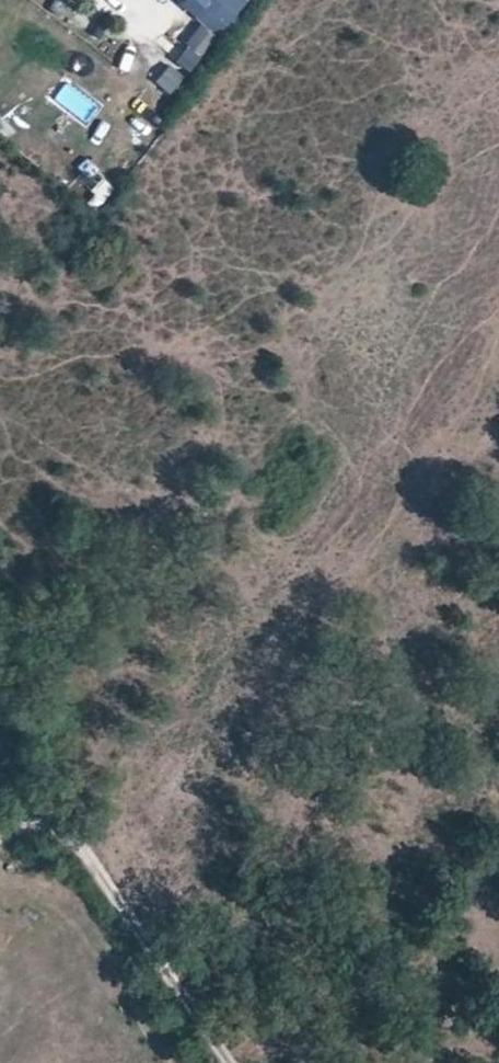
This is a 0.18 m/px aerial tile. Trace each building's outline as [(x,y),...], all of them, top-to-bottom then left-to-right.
[(180,5),(204,23),(174,62),(191,76),(250,0),(184,0),(180,5)] [(156,84),(172,96),(187,76),(170,64),(156,84)] [(99,210),(116,188),(103,178),(86,200),(99,210)]
